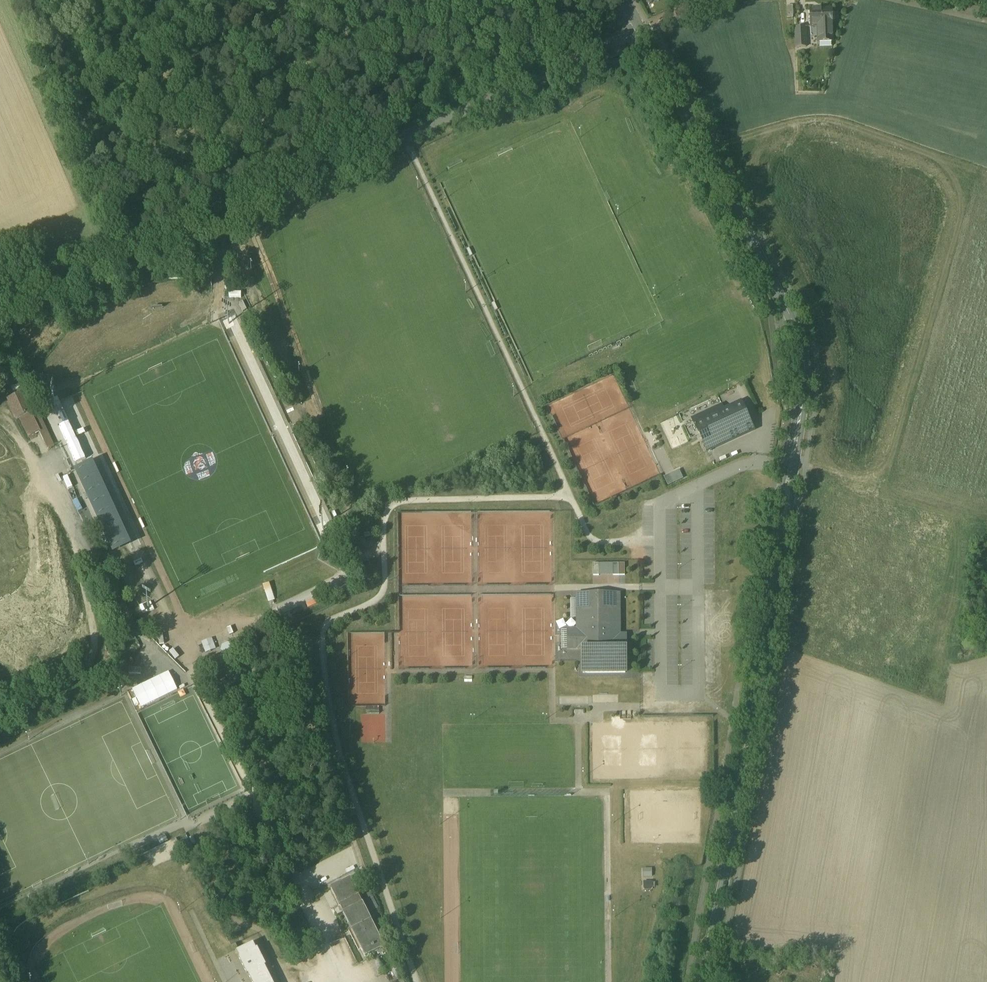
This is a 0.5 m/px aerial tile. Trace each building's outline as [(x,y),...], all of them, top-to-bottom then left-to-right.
[(832,10),(810,11),(810,28),(818,27),(818,39),(831,39),(831,43),(832,43),(832,27),(832,10)] [(805,27),(795,28),(796,48),(806,47),(805,27)] [(29,394),(9,404),(18,422),(20,421),(29,440),(40,435),(48,451),(55,448),(54,447),(54,448),(29,394)] [(753,431),(740,402),(694,423),(707,452),(753,431)] [(131,545),(93,461),(74,470),(112,554),(131,545)] [(56,466),(61,477),(68,473),(63,462),(56,466)] [(663,476),(667,485),(683,479),(679,469),(663,476)] [(593,564),(593,576),(619,576),(619,564),(593,564)] [(619,595),(577,595),(577,630),(569,630),(569,649),(583,649),(583,673),(626,673),(625,636),(619,636),(619,595)] [(212,640),(202,643),(206,653),(215,649),(212,640)] [(229,644),(222,647),(221,650),(222,653),(205,660),(210,671),(255,652),(250,642),(233,649),(232,646),(229,644)] [(364,714),(364,722),(387,722),(387,714),(364,714)] [(186,851),(182,843),(176,846),(180,854),(186,851)] [(644,869),(644,877),(652,876),(652,868),(644,869)] [(385,948),(363,903),(362,903),(359,897),(350,879),(331,889),(339,906),(340,906),(343,913),(365,958),(385,948)] [(342,936),(295,952),(296,956),(343,939),(342,936)] [(257,949),(256,949),(253,944),(236,952),(239,958),(238,958),(247,976),(248,975),(251,981),(269,981),(272,981),(265,967),(266,966),(257,949)] [(213,963),(222,981),(239,981),(227,956),(213,963)]
